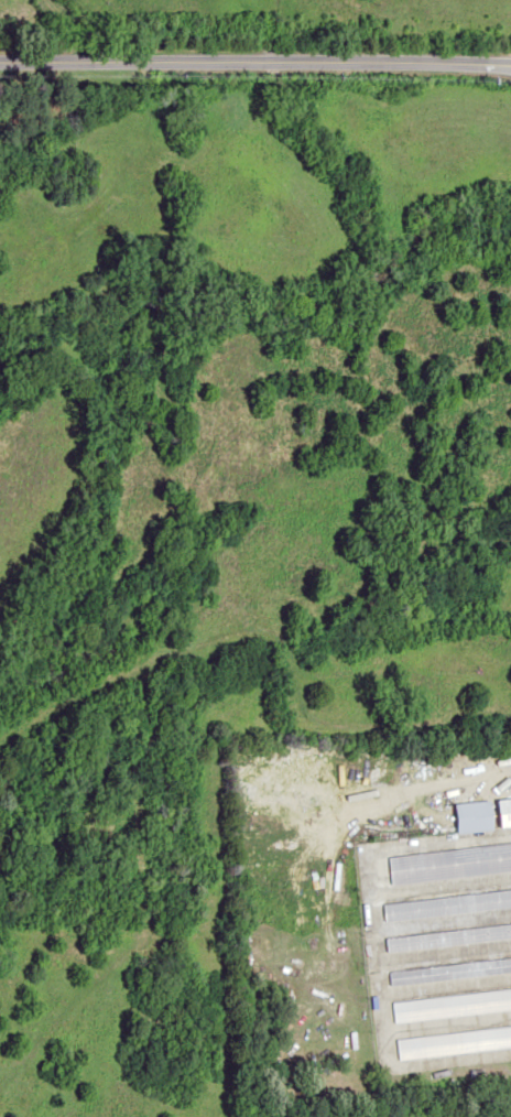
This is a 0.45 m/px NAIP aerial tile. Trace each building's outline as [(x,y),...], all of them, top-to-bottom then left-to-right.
[(387,855),(390,882),(510,871),(510,843),(387,855)] [(382,901),(384,919),(510,908),(510,890),(382,901)] [(384,936),(386,951),(510,938),(510,923),(384,936)] [(387,970),(389,984),(510,972),(510,958),(387,970)] [(391,1001),(393,1022),(510,1009),(510,989),(391,1001)] [(395,1038),(397,1059),(510,1048),(510,1027),(395,1038)]
